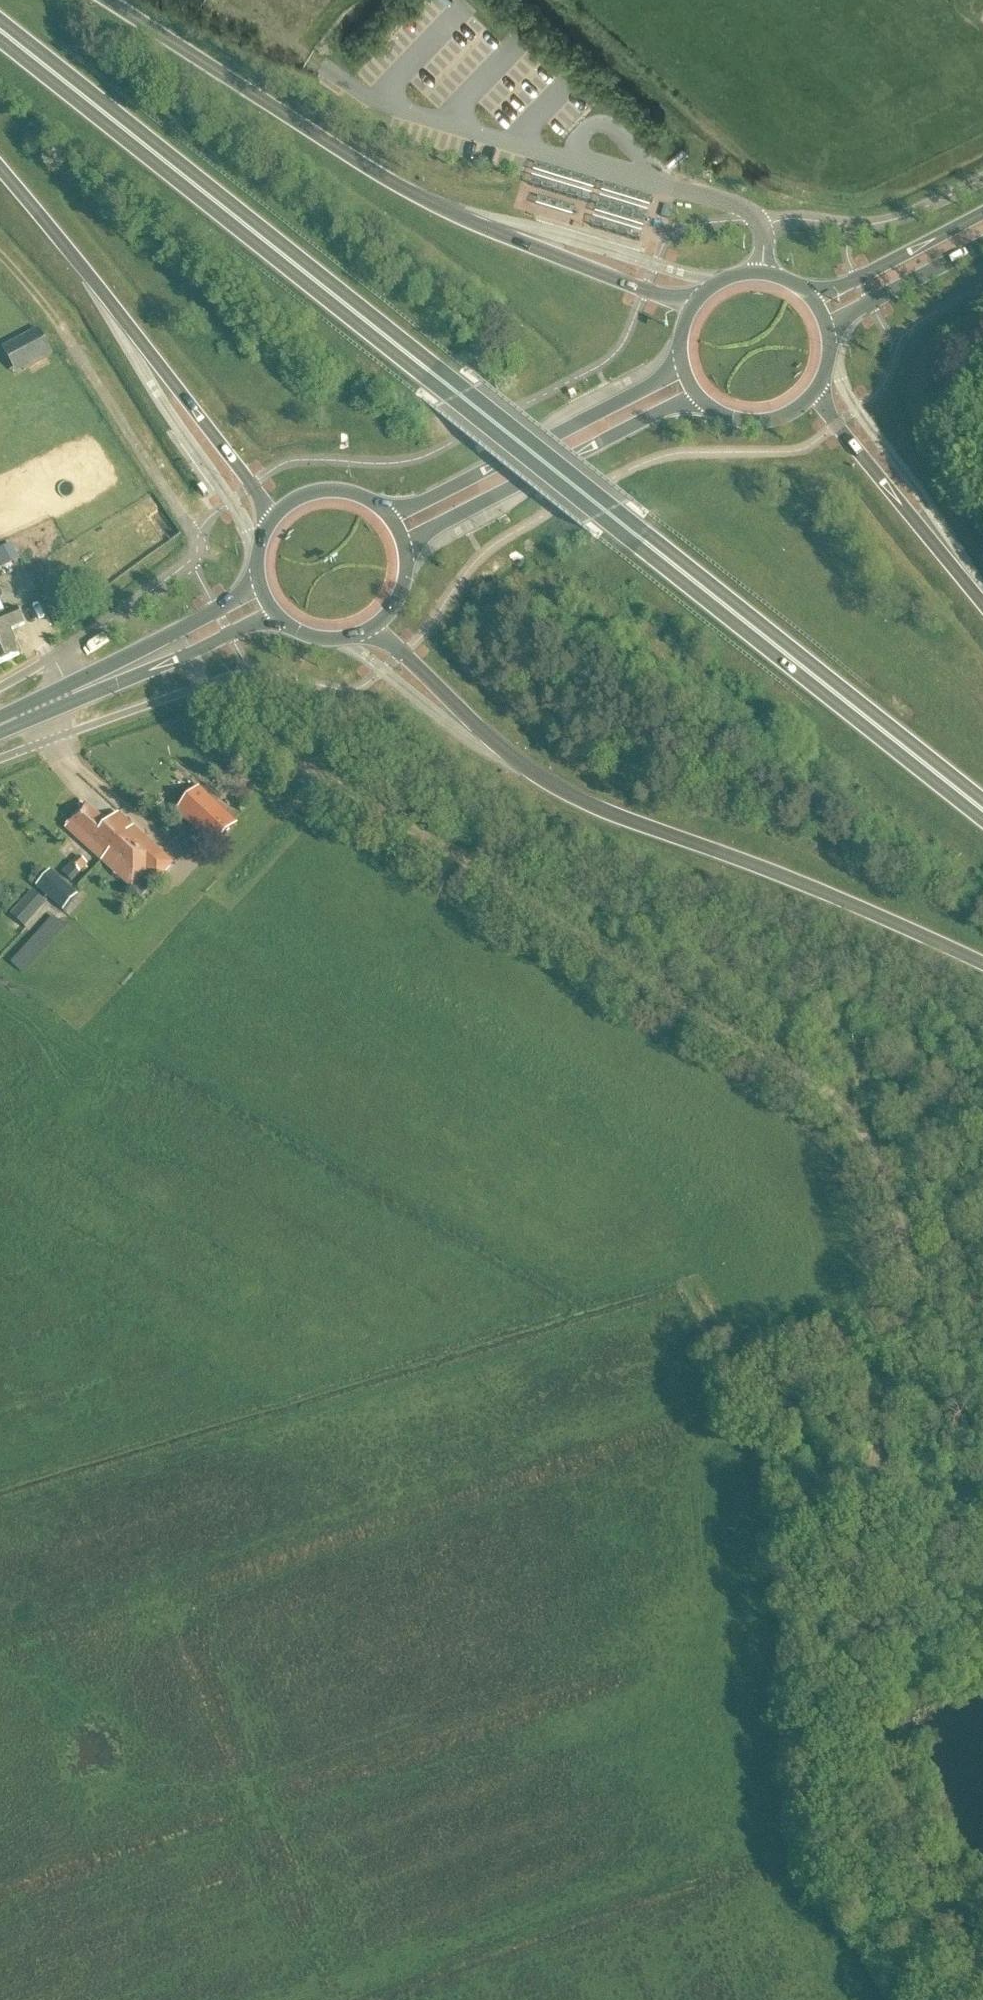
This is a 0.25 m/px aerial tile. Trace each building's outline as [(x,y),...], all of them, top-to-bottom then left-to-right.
[(12,366),(20,363),(23,371),(52,358),(41,333),(5,350),(12,366)] [(0,555),(0,560),(0,561),(3,566),(18,559),(13,549),(0,555)] [(23,659),(13,635),(26,630),(18,611),(6,616),(7,618),(0,620),(0,668),(23,659)] [(198,789),(176,814),(215,850),(237,825),(198,789)] [(67,833),(102,863),(132,829),(118,817),(109,827),(88,809),(67,833)] [(132,890),(147,873),(158,883),(174,865),(132,829),(102,863),(132,890)] [(79,857),(63,874),(72,883),(88,866),(79,857)] [(78,897),(51,873),(37,889),(64,913),(78,897)] [(26,929),(47,905),(31,892),(10,916),(26,929)]
